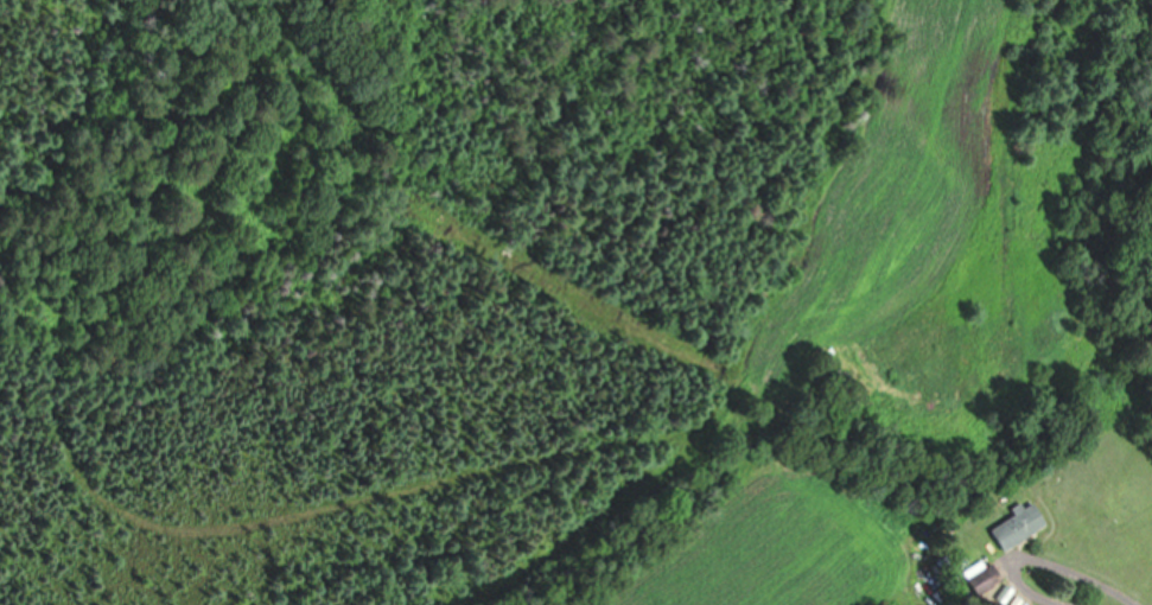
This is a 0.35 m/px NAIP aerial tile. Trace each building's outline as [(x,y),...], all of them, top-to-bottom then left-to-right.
[(1003,551),(1048,523),(1034,500),(989,528),(1003,551)]
